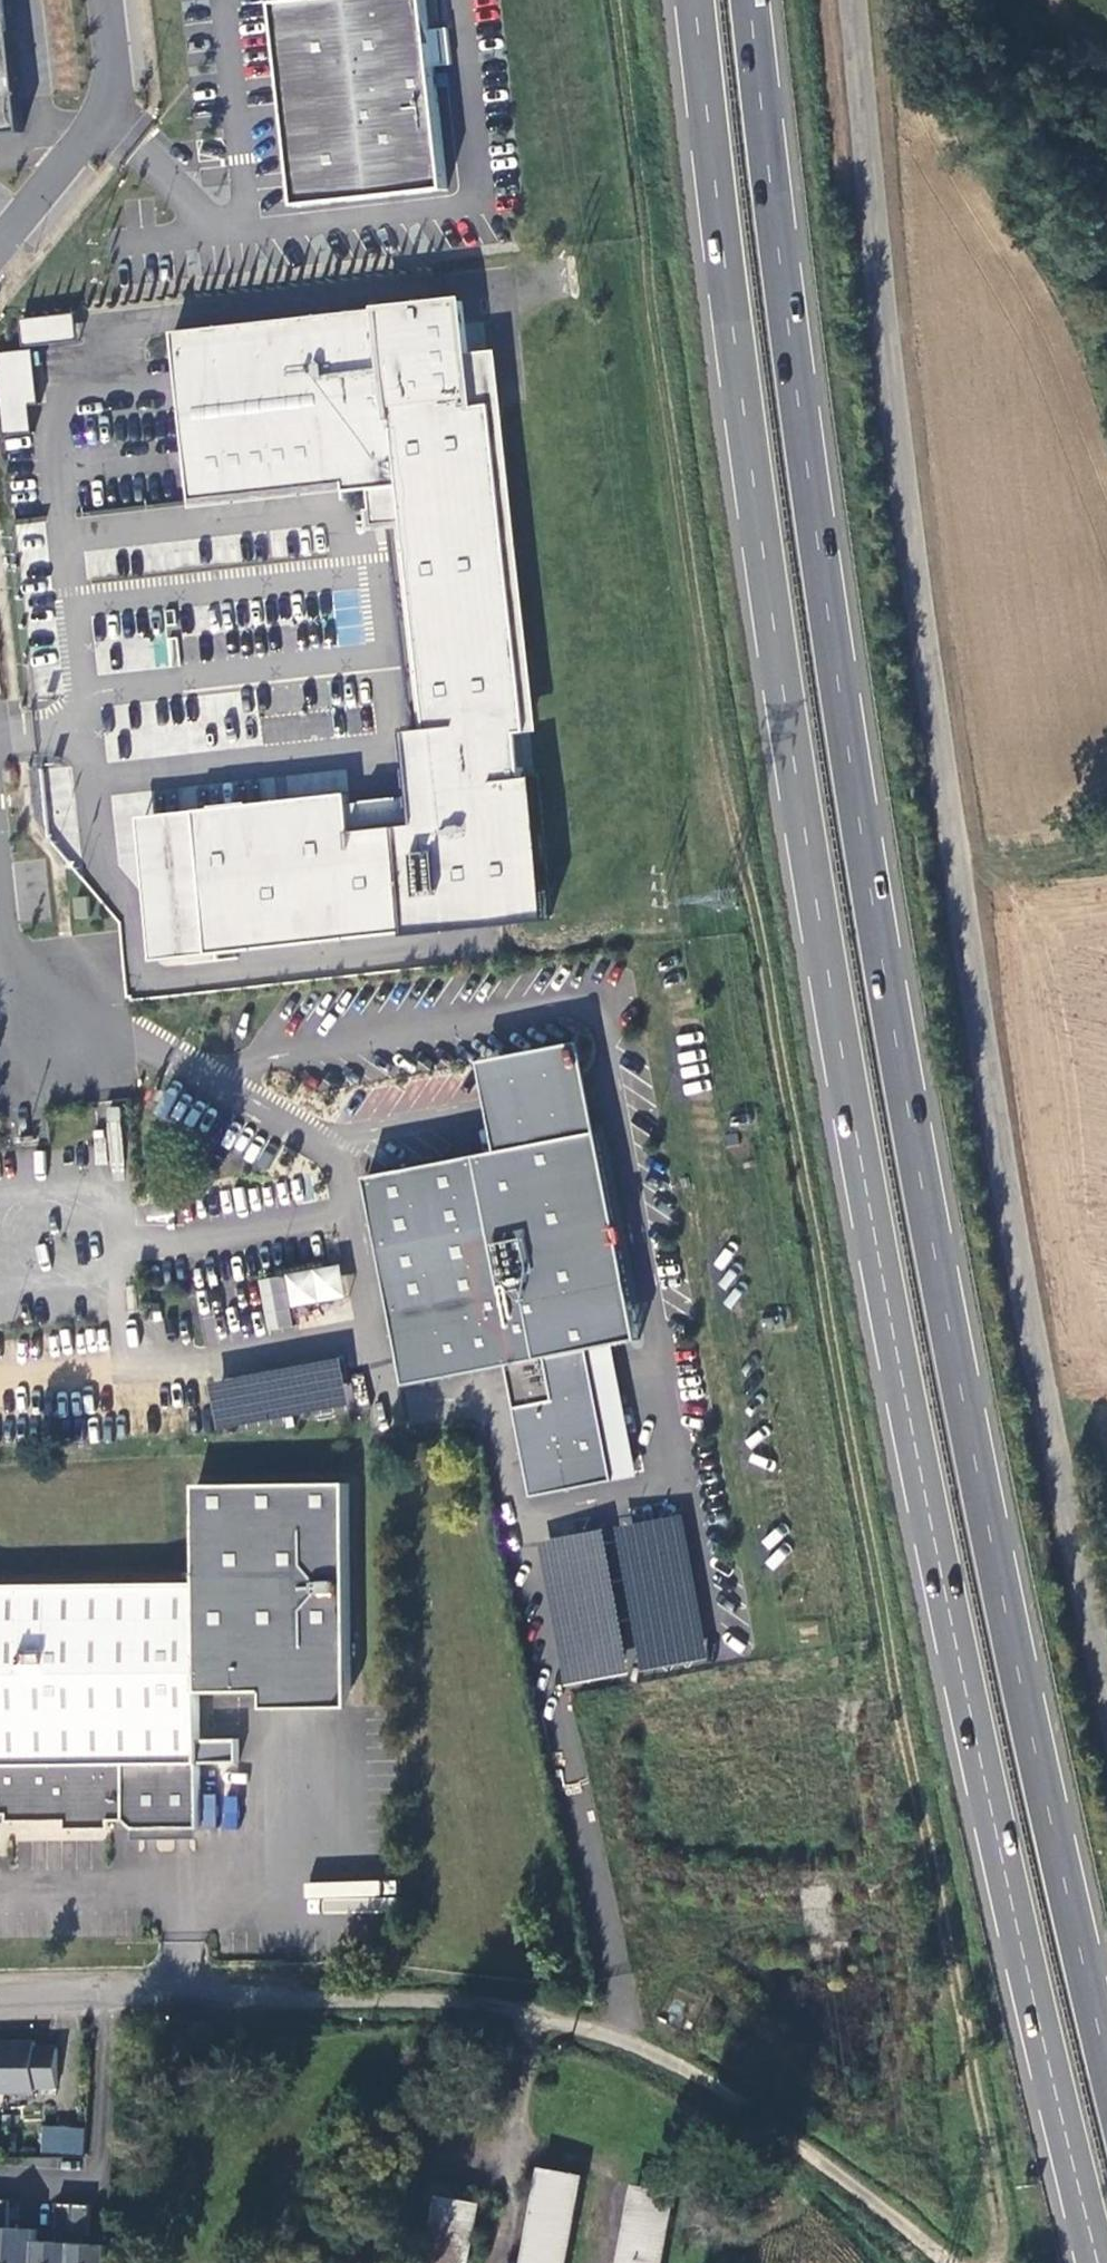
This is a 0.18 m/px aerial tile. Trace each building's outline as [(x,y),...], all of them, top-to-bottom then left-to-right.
[(23,137),(7,0),(0,0),(0,140),(23,137)] [(272,6),(296,209),(446,192),(432,69),(450,67),(446,31),(428,33),(424,0),(322,0),(272,6)] [(457,300),(168,333),(188,502),(341,485),(343,502),(344,501),(343,494),(366,491),(370,527),(385,525),(401,524),(424,731),(410,733),(403,733),(409,788),(410,798),(413,826),(350,833),(347,805),(346,795),(193,812),(209,955),(407,932),(407,936),(552,919),(535,776),(523,777),(517,732),(527,731),(489,404),(469,406),(463,354),(457,300)] [(18,321),(20,349),(29,348),(75,344),(72,316),(18,321)] [(489,404),(527,731),(538,730),(494,350),(463,354),(469,406),(489,404)] [(0,354),(0,437),(0,438),(5,438),(30,435),(26,407),(36,406),(30,351),(0,354)] [(321,790),(343,793),(346,774),(324,770),(321,790)] [(350,833),(413,826),(410,798),(347,805),(350,833)] [(85,898),(73,899),(76,920),(88,918),(85,898)] [(605,1036),(479,1061),(497,1151),(623,1126),(605,1036)] [(623,1126),(497,1151),(365,1177),(407,1385),(506,1365),(532,1496),(614,1479),(588,1349),(613,1344),(664,1333),(623,1126)] [(256,1280),(267,1331),(292,1326),(289,1309),(344,1297),(337,1263),(256,1280)] [(613,1344),(588,1349),(614,1479),(639,1474),(613,1344)] [(214,1429),(347,1408),(339,1359),(206,1381),(214,1429)] [(6,1814),(6,1821),(64,1820),(64,1828),(109,1827),(109,1819),(124,1818),(133,1827),(199,1825),(197,1760),(236,1759),(236,1735),(196,1736),(195,1689),(236,1689),(349,1688),(347,1480),(195,1482),(196,1579),(0,1585),(0,1814),(6,1814)] [(36,2043),(0,2043),(0,2091),(36,2091),(36,2087),(58,2087),(58,2047),(36,2047),(36,2043)] [(64,2134),(63,2159),(85,2161),(86,2133),(64,2132),(64,2134)] [(44,2133),(42,2157),(63,2159),(64,2134),(44,2133)] [(581,2182),(543,2174),(528,2262),(566,2262),(581,2182)] [(675,2199),(636,2192),(624,2262),(663,2262),(675,2199)] [(0,2202),(0,2262),(33,2262),(34,2243),(35,2232),(7,2231),(8,2203),(0,2202)] [(479,2209),(442,2204),(431,2262),(469,2262),(479,2209)] [(55,2205),(53,2237),(60,2237),(59,2245),(34,2243),(33,2262),(69,2262),(72,2206),(55,2205)] [(90,2207),(72,2206),(69,2262),(106,2262),(107,2247),(81,2246),(81,2238),(88,2239),(90,2207)]
